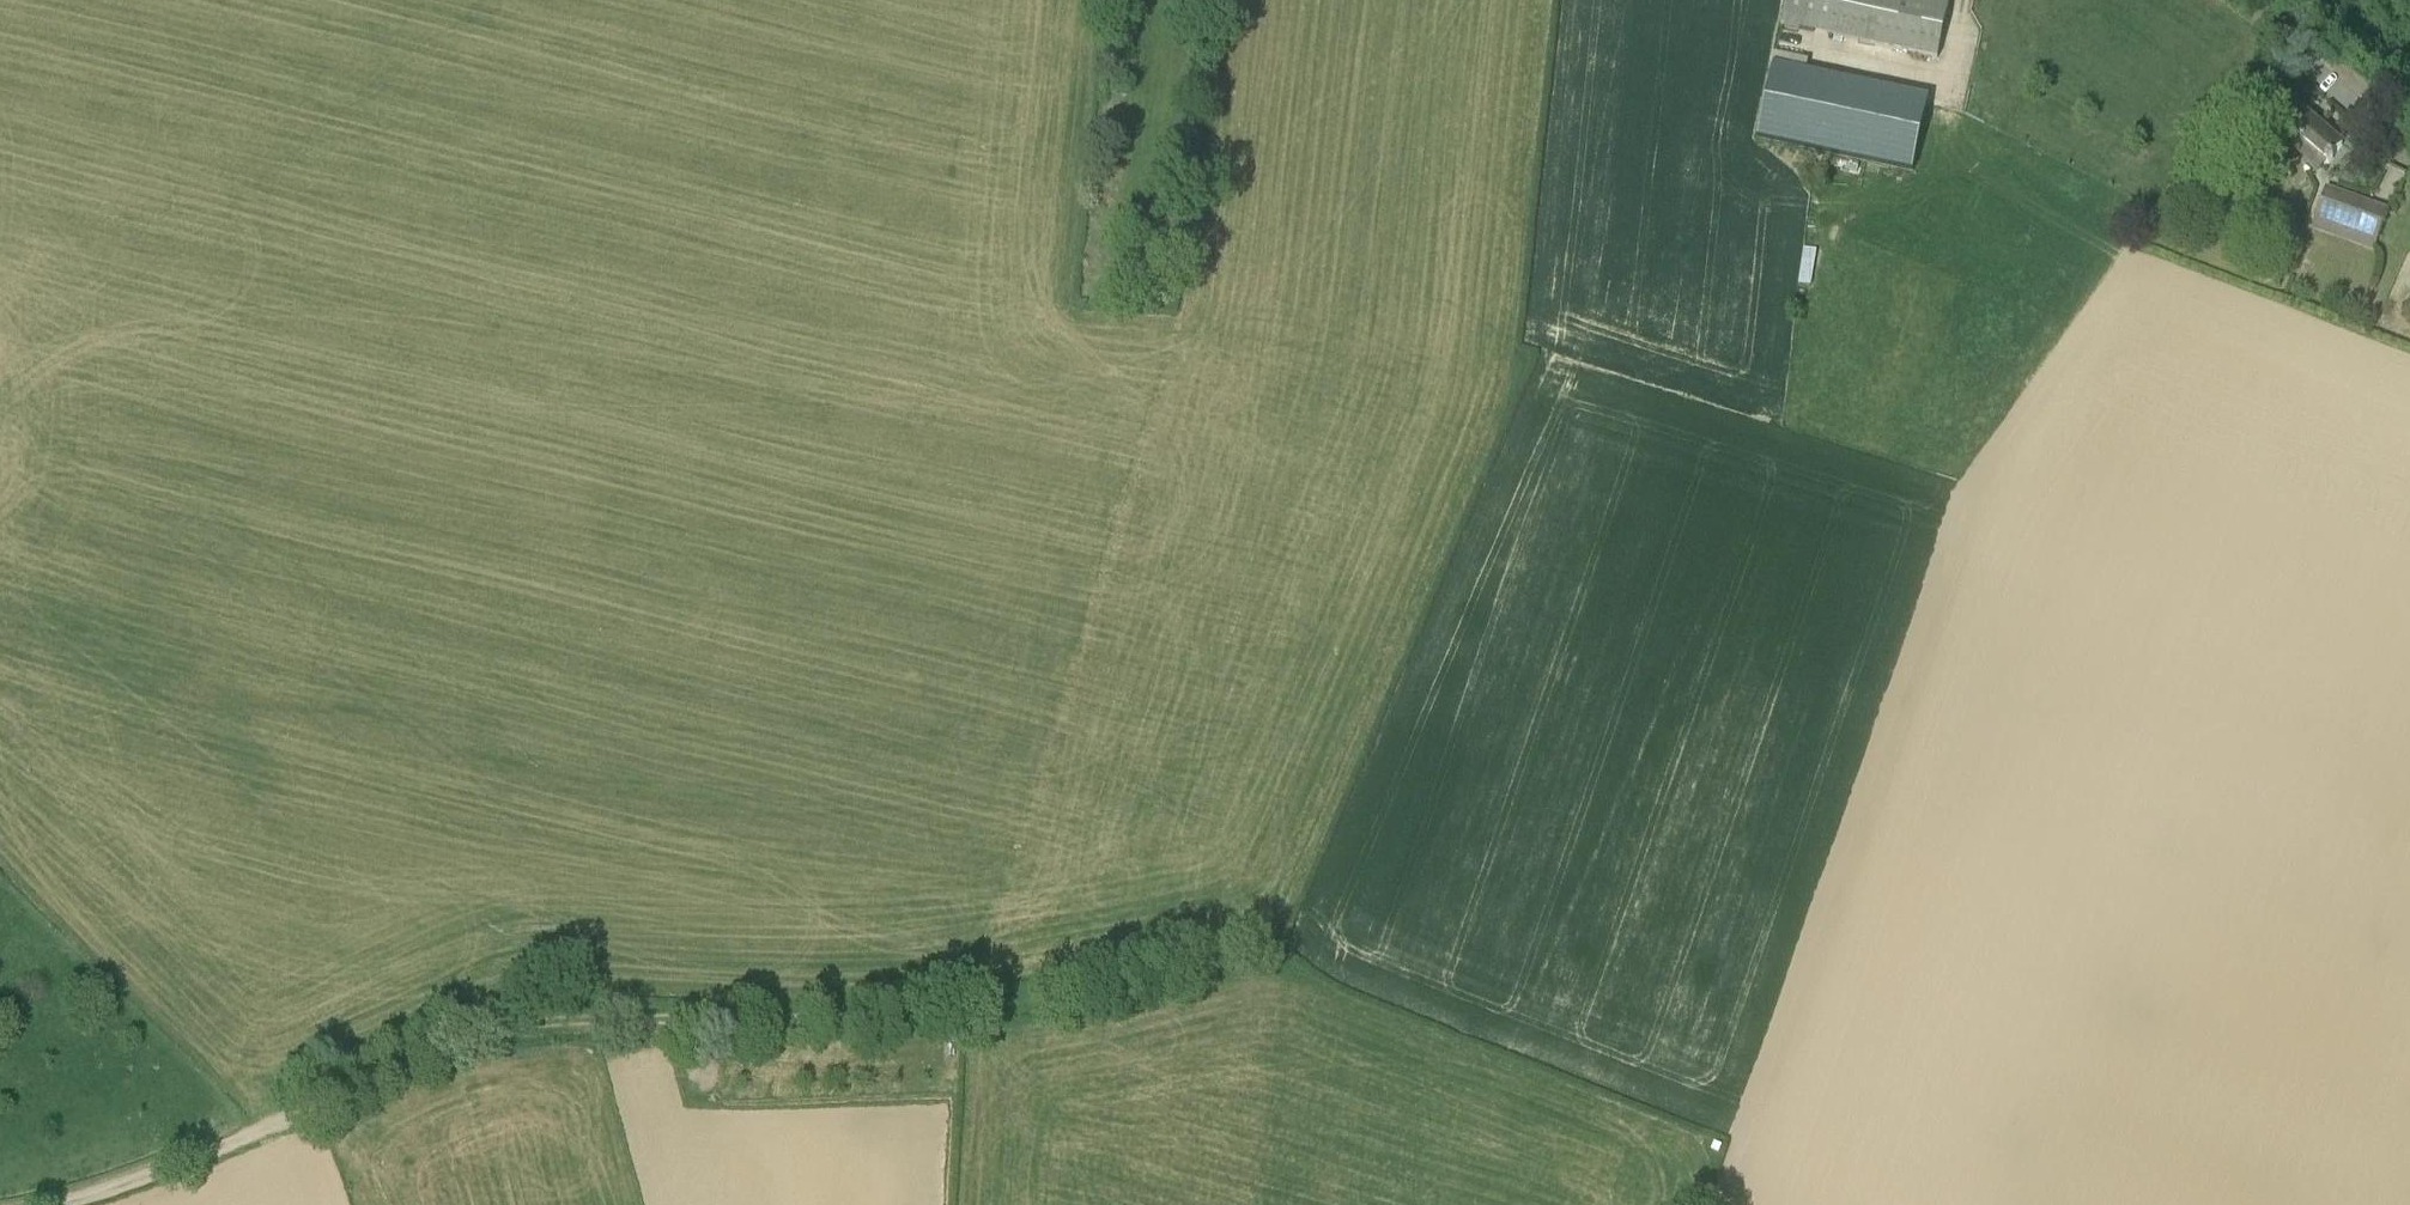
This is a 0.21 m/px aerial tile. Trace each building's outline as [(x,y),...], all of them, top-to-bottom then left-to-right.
[(1783,25),(1938,58),(1951,0),(1788,0),(1783,25)] [(1777,57),(1775,66),(1809,70),(1811,61),(1777,57)] [(1760,143),(1917,173),(1932,98),(1775,68),(1760,143)] [(2327,164),(2342,146),(2318,124),(2316,126),(2302,114),(2304,112),(2286,96),(2250,138),(2267,153),(2287,130),(2327,164)] [(2316,216),(2379,239),(2388,212),(2326,189),(2316,216)] [(1819,250),(1803,249),(1800,289),(1813,287),(1819,250)]
